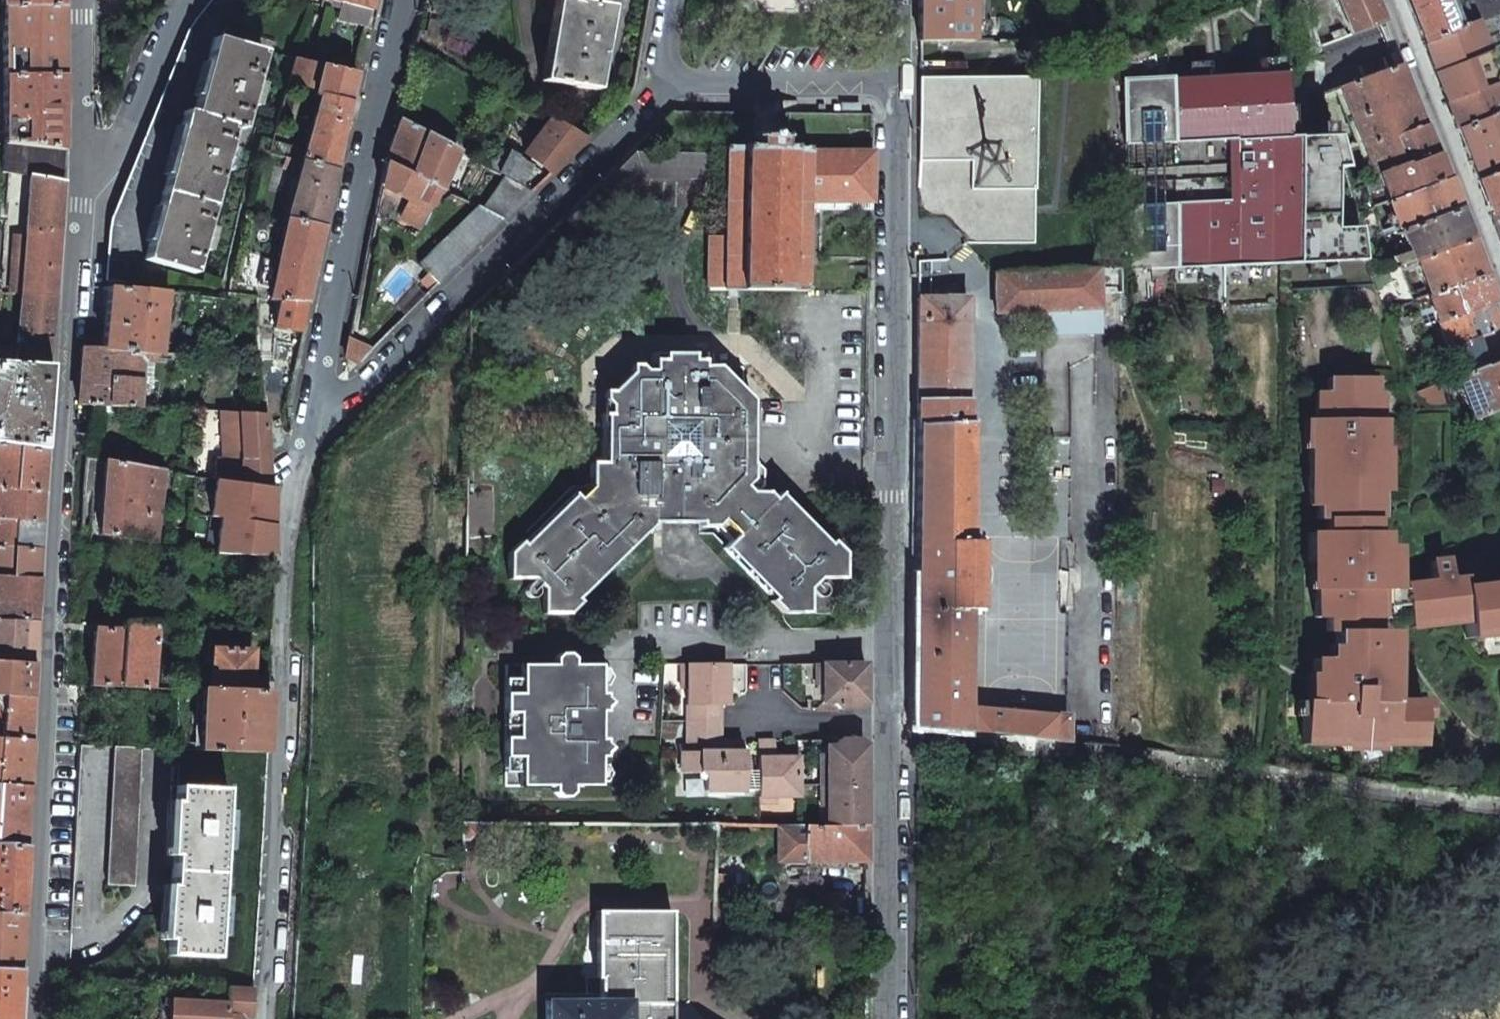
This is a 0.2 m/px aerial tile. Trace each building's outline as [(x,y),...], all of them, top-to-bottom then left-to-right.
[(337,3),(338,4),(369,11),(371,0),(338,0),(337,3)] [(540,81),(597,90),(609,7),(582,3),(563,0),(553,0),(540,81)] [(917,39),(972,41),(972,0),(917,0),(917,15),(917,39)] [(1304,3),(1319,47),(1348,36),(1346,27),(1326,35),(1320,15),(1311,0),(1310,0),(1304,3)] [(1346,27),(1348,36),(1381,23),(1372,0),(1336,0),(1346,27)] [(1420,44),(1455,29),(1448,14),(1443,0),(1403,0),(1420,44)] [(1462,9),(1469,23),(1470,23),(1499,11),(1499,0),(1458,0),(1462,9)] [(369,11),(338,4),(335,18),(366,25),(369,11)] [(1,7),(3,77),(62,76),(62,7),(1,7)] [(1462,9),(1448,14),(1455,29),(1469,23),(1462,9)] [(1470,23),(1480,46),(1494,40),(1491,31),(1499,27),(1499,11),(1470,23)] [(1455,29),(1420,44),(1426,59),(1432,73),(1482,52),(1480,46),(1470,23),(1469,23),(1455,29)] [(110,218),(105,281),(126,281),(143,260),(183,111),(192,113),(212,38),(199,35),(186,31),(110,218)] [(183,111),(143,260),(195,274),(233,130),(238,131),(239,129),(243,129),(263,52),(212,38),(192,113),(183,111)] [(1482,52),(1489,72),(1499,68),(1499,45),(1482,52)] [(1432,73),(1442,101),(1454,129),(1499,111),(1499,97),(1489,72),(1482,52),(1432,73)] [(261,137),(256,152),(300,162),(318,96),(311,95),(318,64),(292,58),(270,141),(261,137)] [(345,122),(355,73),(318,64),(311,95),(318,96),(300,162),(334,171),(345,122)] [(1397,64),(1339,86),(1373,175),(1376,174),(1432,153),(1397,64)] [(1170,76),(1121,79),(1126,221),(1127,240),(1129,270),(1360,261),(1355,228),(1353,215),(1331,135),(1327,135),(1327,137),(1314,137),(1314,135),(1278,137),(1277,74),(1170,79),(1170,76)] [(3,77),(3,143),(41,147),(63,149),(62,76),(3,77)] [(1035,78),(921,78),(921,160),(972,161),(971,189),(1035,190),(1035,78)] [(1454,129),(1464,154),(1474,180),(1499,169),(1499,111),(1454,129)] [(550,118),(525,153),(552,173),(587,138),(550,118)] [(385,162),(408,174),(439,189),(457,152),(423,134),(400,120),(392,141),(385,162)] [(1326,124),(1314,124),(1314,135),(1314,137),(1327,137),(1327,135),(1326,124)] [(722,237),(721,291),(806,292),(808,211),(809,153),(809,149),(779,149),(779,134),(754,133),(753,149),(723,148),(722,237)] [(3,171),(30,175),(43,177),(62,181),(63,151),(63,149),(41,147),(3,143),(3,171)] [(482,152),(477,162),(498,174),(504,163),(482,152)] [(504,163),(498,174),(504,177),(521,186),(530,167),(509,153),(504,163)] [(647,177),(711,179),(711,153),(631,154),(563,221),(581,240),(628,193),(647,177)] [(809,153),(808,211),(869,211),(870,153),(809,153)] [(1432,153),(1376,174),(1386,202),(1443,180),(1437,166),(1432,153)] [(300,162),(286,219),(322,226),(334,171),(300,162)] [(382,173),(380,185),(409,199),(400,218),(420,228),(429,203),(430,204),(439,189),(408,174),(385,162),(382,173)] [(1474,180),(1481,197),(1487,214),(1499,208),(1499,169),(1474,180)] [(30,175),(26,233),(59,234),(62,181),(43,177),(30,175)] [(504,177),(482,209),(504,220),(532,192),(521,186),(504,177)] [(1443,180),(1386,202),(1398,230),(1454,209),(1448,194),(1443,180)] [(476,206),(418,264),(427,274),(421,280),(432,291),(504,220),(482,209),(476,206)] [(1487,214),(1491,222),(1499,246),(1499,208),(1487,214)] [(1454,209),(1398,230),(1412,261),(1414,260),(1466,239),(1460,224),(1454,209)] [(286,219),(270,300),(278,301),(306,302),(322,226),(286,219)] [(1126,221),(1117,221),(1118,241),(1127,240),(1126,221)] [(9,293),(22,294),(55,296),(59,234),(26,233),(25,238),(12,237),(9,293)] [(706,291),(721,291),(722,237),(706,237),(706,291)] [(1466,239),(1414,260),(1417,267),(1425,289),(1428,295),(1480,275),(1473,257),(1466,239)] [(1377,260),(1360,261),(1366,277),(1382,272),(1377,260)] [(1412,261),(1396,269),(1411,302),(1426,296),(1428,295),(1425,289),(1412,294),(1403,272),(1417,267),(1414,260),(1412,261)] [(1093,268),(993,272),(994,313),(1038,312),(1095,309),(1094,294),(1093,268)] [(1120,268),(1093,268),(1094,294),(1121,293),(1120,268)] [(1428,295),(1426,296),(1436,322),(1490,301),(1485,288),(1480,275),(1428,295)] [(105,318),(103,348),(141,352),(156,353),(161,353),(166,291),(108,287),(105,318)] [(22,294),(19,336),(52,338),(55,296),(22,294)] [(965,298),(917,298),(916,399),(965,399),(965,298)] [(278,301),(273,327),(300,332),(306,302),(278,301)] [(1436,322),(1456,377),(1499,360),(1499,326),(1490,301),(1436,322)] [(1095,309),(1038,312),(1039,336),(1096,333),(1095,309)] [(18,349),(17,363),(51,365),(52,338),(19,336),(18,349)] [(348,340),(345,357),(359,364),(373,349),(348,340)] [(175,346),(175,354),(212,356),(211,344),(180,341),(180,346),(175,346)] [(79,375),(77,403),(138,406),(141,361),(141,352),(103,348),(81,347),(79,375)] [(17,363),(18,349),(0,348),(0,362),(17,363)] [(1407,350),(1396,352),(1401,366),(1412,363),(1407,350)] [(141,352),(141,361),(156,361),(156,353),(141,352)] [(728,368),(718,368),(717,366),(702,366),(702,354),(651,354),(651,372),(638,374),(633,376),(627,379),(622,382),(618,387),(611,397),(608,409),(608,415),(601,415),(602,458),(596,458),(596,476),(602,476),(602,488),(584,505),(572,493),(522,543),(519,540),(507,553),(507,579),(531,579),(542,589),(542,614),(568,614),(580,602),(578,599),(652,525),(652,524),(699,524),(699,528),(714,528),(729,542),(722,549),(771,599),(769,602),(781,614),(807,614),(807,589),(817,580),(842,580),(842,553),(830,541),(828,544),(786,501),(771,501),(769,503),(757,491),(751,491),(751,439),(751,417),(751,401),(741,391),(741,368),(738,368),(728,368)] [(1456,377),(1472,419),(1499,406),(1499,360),(1456,377)] [(46,449),(51,365),(17,363),(0,362),(0,443),(46,449)] [(1373,379),(1328,379),(1328,393),(1316,393),(1316,421),(1310,421),(1310,507),(1318,507),(1318,521),(1326,521),(1326,535),(1310,535),(1309,563),(1316,564),(1316,619),(1327,619),(1327,634),(1334,634),(1334,662),(1314,662),(1314,704),(1304,703),(1303,748),(1416,748),(1417,705),(1388,705),(1388,678),(1378,677),(1378,651),(1389,651),(1389,636),(1371,636),(1372,588),(1384,588),(1384,561),(1390,561),(1390,546),(1379,546),(1379,533),(1370,533),(1371,478),(1383,478),(1383,449),(1379,449),(1379,421),(1373,421),(1373,379)] [(1443,381),(1412,393),(1418,410),(1446,409),(1450,408),(1443,381)] [(152,398),(152,407),(169,408),(170,399),(152,398)] [(965,399),(916,399),(916,425),(964,423),(965,399)] [(271,468),(266,414),(220,411),(225,459),(217,458),(215,478),(216,478),(246,481),(273,483),(271,468)] [(964,423),(916,425),(915,576),(913,726),(965,731),(965,706),(966,609),(967,541),(969,422),(964,423)] [(1067,436),(1028,436),(1023,711),(1063,715),(1065,613),(1059,612),(1058,611),(1058,584),(1058,571),(1058,543),(1059,542),(1067,542),(1067,436)] [(41,521),(46,449),(0,443),(0,519),(41,521)] [(101,498),(99,535),(156,543),(164,470),(103,461),(101,498)] [(273,483),(246,481),(216,478),(210,515),(222,517),(252,522),(270,525),(273,502),(273,483)] [(270,525),(252,522),(222,517),(219,554),(270,558),(273,538),(273,525),(270,525)] [(40,550),(41,521),(0,519),(0,548),(40,550)] [(976,541),(967,541),(966,609),(976,609),(976,541)] [(38,579),(40,550),(0,548),(0,577),(38,579)] [(1462,587),(1461,578),(1446,579),(1445,569),(1430,571),(1431,581),(1403,585),(1403,590),(1409,628),(1437,625),(1436,618),(1462,615),(1466,639),(1499,634),(1499,583),(1462,587)] [(36,621),(38,579),(0,577),(0,619),(36,621)] [(860,614),(845,614),(845,623),(860,624),(860,614)] [(34,664),(36,621),(0,619),(0,662),(34,664)] [(92,654),(90,686),(151,688),(155,624),(95,622),(92,654)] [(211,649),(209,689),(250,691),(251,686),(252,651),(211,649)] [(2,694),(32,696),(34,664),(0,662),(0,694),(2,694)] [(686,664),(686,689),(686,719),(719,719),(719,713),(719,706),(725,706),(725,665),(686,664)] [(601,665),(505,665),(504,786),(599,787),(601,665)] [(839,709),(849,709),(858,709),(864,703),(864,694),(864,680),(864,665),(820,665),(815,665),(815,695),(821,695),(821,703),(833,703),(839,709)] [(202,689),(198,750),(268,753),(269,722),(270,691),(250,691),(209,689),(202,689)] [(0,715),(0,739),(30,740),(32,696),(2,694),(0,715)] [(1023,711),(965,706),(965,731),(1063,741),(1063,715),(1023,711)] [(704,792),(742,792),(742,753),(732,753),(732,745),(732,742),(719,742),(719,719),(686,719),(686,753),(679,753),(679,773),(697,773),(701,776),(704,779),(704,792)] [(27,786),(30,740),(0,739),(0,784),(27,786)] [(757,740),(757,802),(774,802),(774,796),(796,796),(796,757),(773,757),(773,740),(757,740)] [(858,740),(848,740),(838,740),(833,746),(825,746),(825,765),(825,785),(858,785),(864,785),(864,755),(864,746),(858,740)] [(742,747),(738,742),(735,742),(732,742),(732,745),(732,753),(742,753),(742,747)] [(113,746),(106,885),(120,885),(133,885),(141,747),(113,746)] [(24,848),(27,786),(0,784),(0,847),(24,848)] [(864,785),(858,785),(825,785),(825,825),(865,825),(865,815),(864,805),(864,785)] [(171,786),(170,801),(167,855),(173,856),(172,885),(166,885),(163,940),(168,940),(168,956),(218,958),(227,788),(176,786),(171,786)] [(804,861),(804,824),(777,824),(777,861),(804,861)] [(804,824),(804,861),(865,862),(865,825),(825,825),(804,824)] [(21,913),(24,848),(0,847),(0,912),(21,913)] [(725,912),(726,888),(713,887),(713,925),(732,926),(732,912),(725,912)] [(818,926),(865,926),(865,898),(856,898),(846,898),(846,895),(818,895),(818,926)] [(684,1010),(667,1011),(667,911),(595,911),(595,977),(598,977),(598,1001),(545,1000),(545,1018),(683,1018),(684,1010)] [(18,969),(21,913),(0,912),(0,968),(18,969)] [(18,969),(0,968),(0,1018),(15,1018),(18,969)] [(243,1014),(253,1015),(254,989),(229,987),(227,1003),(169,1000),(168,1018),(243,1018),(243,1014)]
